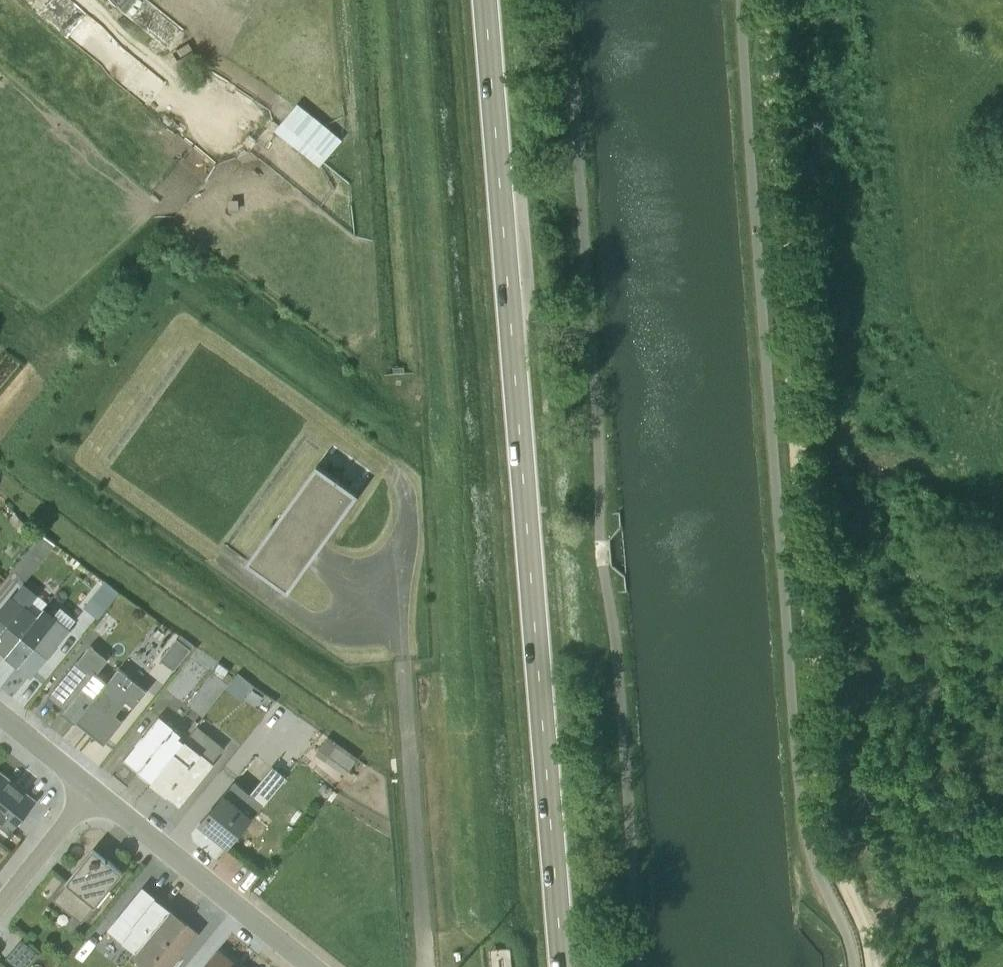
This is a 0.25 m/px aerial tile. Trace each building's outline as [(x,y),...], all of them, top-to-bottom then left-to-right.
[(322,160),(345,132),(300,95),(277,123),(322,160)] [(357,489),(316,462),(247,557),(288,586),(357,489)] [(27,575),(56,539),(42,528),(13,564),(27,575)] [(85,602),(98,613),(120,587),(105,576),(85,602)] [(0,604),(0,646),(6,651),(48,598),(24,579),(13,591),(11,589),(0,604)] [(54,610),(45,603),(6,651),(32,671),(70,623),(69,623),(76,614),(61,602),(54,610)] [(191,644),(177,634),(161,654),(175,665),(191,644)] [(108,653),(92,640),(51,690),(67,703),(65,706),(77,716),(77,715),(108,676),(97,667),(108,653)] [(77,716),(105,738),(122,715),(114,709),(126,694),(135,701),(147,685),(119,663),(77,716)] [(239,667),(226,683),(241,695),(253,680),(239,667)] [(184,729),(159,708),(122,754),(151,777),(185,734),(181,731),(184,729)] [(224,743),(197,720),(151,777),(179,800),(180,800),(215,759),(213,757),(224,743)] [(328,731),(315,748),(325,756),(326,755),(345,769),(357,753),(328,731)] [(255,808),(285,771),(272,760),(250,788),(235,776),(226,787),(224,786),(201,817),(229,840),(243,822),(257,833),(269,819),(255,808)] [(36,796),(32,799),(12,782),(15,779),(0,767),(0,820),(10,828),(36,796)] [(123,866),(93,842),(66,876),(67,877),(54,894),(82,916),(123,866)] [(108,923),(136,946),(170,904),(143,882),(108,923)] [(133,950),(154,966),(167,966),(200,927),(170,904),(136,946),(133,950)] [(24,966),(40,948),(22,933),(7,951),(24,966)] [(245,965),(219,944),(200,966),(244,966),(245,965)]
